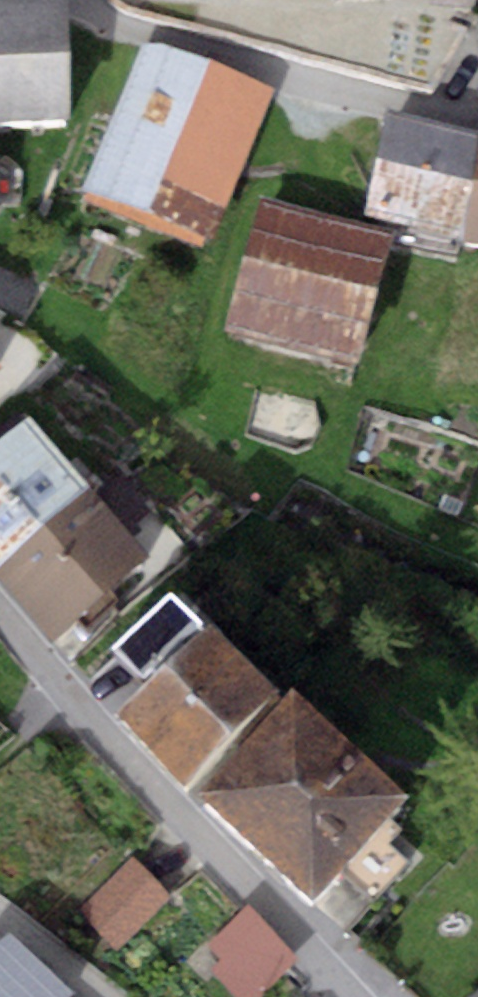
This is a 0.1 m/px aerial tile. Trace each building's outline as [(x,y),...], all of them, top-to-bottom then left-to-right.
[(69,116),(64,0),(0,0),(0,119),(69,116)] [(429,2),(470,9),(471,0),(429,0),(429,2)] [(82,194),(145,220),(208,65),(145,39),(82,194)] [(271,90),(208,65),(145,220),(207,245),(271,90)] [(460,236),(477,140),(477,127),(386,110),(366,216),(403,223),(400,240),(458,251),(460,236)] [(460,236),(477,240),(477,140),(460,236)] [(395,230),(259,196),(223,333),(360,368),(395,230)] [(30,417),(0,443),(0,565),(91,485),(30,417)] [(91,485),(0,565),(0,579),(53,639),(151,554),(91,485)] [(149,680),(117,713),(190,782),(278,690),(205,621),(173,590),(116,648),(149,680)] [(198,794),(218,811),(314,898),(408,794),(293,690),(198,794)] [(171,896),(130,857),(78,910),(119,950),(171,896)] [(239,996),(259,996),(298,957),(246,906),(209,944),(223,958),(211,971),(239,996)] [(0,940),(0,996),(66,996),(72,991),(7,932),(0,940)] [(465,996),(477,996),(477,986),(465,996)]
